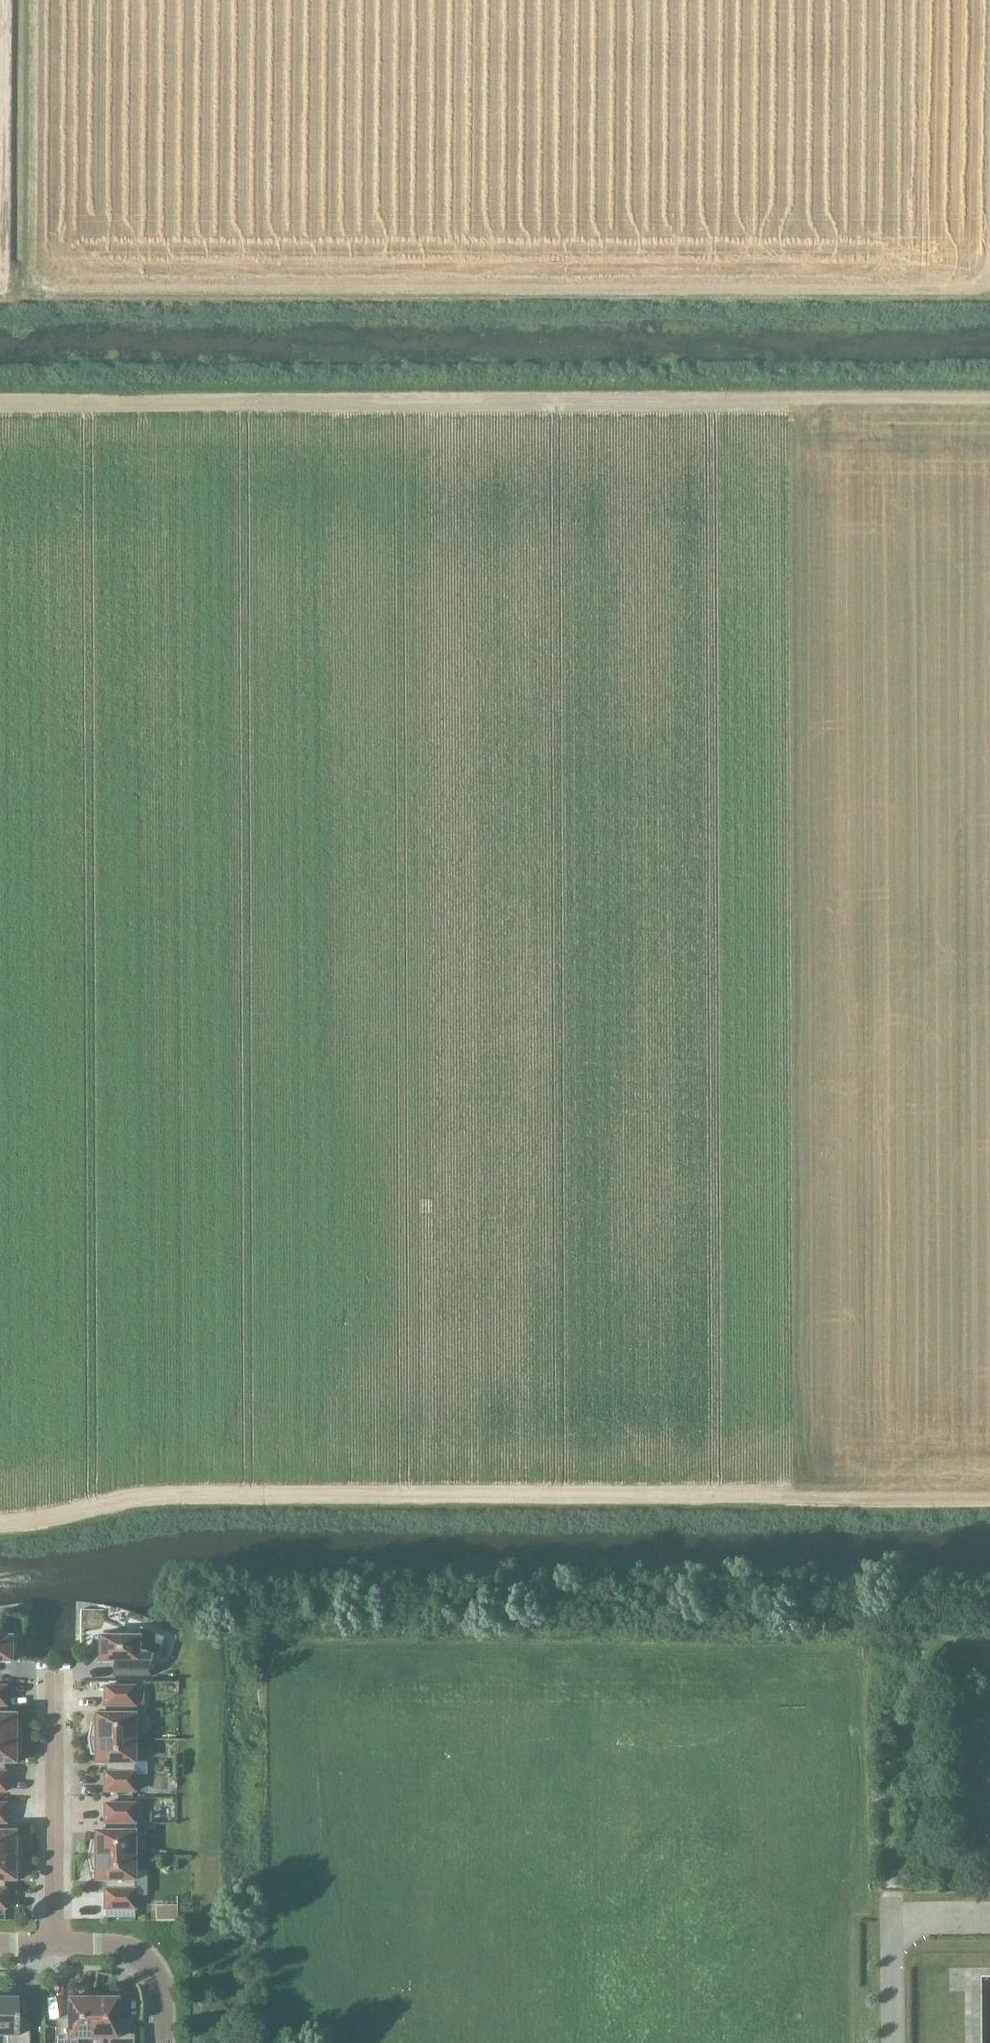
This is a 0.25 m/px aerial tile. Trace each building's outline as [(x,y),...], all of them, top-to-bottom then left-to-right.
[(139,1630),(140,1630),(138,1636),(107,1637),(107,1634),(92,1637),(94,1651),(98,1652),(98,1662),(116,1662),(116,1667),(113,1667),(113,1674),(112,1674),(112,1676),(150,1676),(155,1661),(154,1660),(163,1637),(139,1628),(139,1630)] [(1,1637),(0,1637),(0,1662),(10,1662),(10,1652),(13,1652),(16,1637),(1,1634),(1,1637)] [(174,1686),(174,1671),(162,1672),(163,1687),(174,1686)] [(87,1739),(134,1739),(134,1687),(104,1687),(104,1706),(109,1706),(109,1714),(94,1714),(94,1724),(90,1724),(87,1739)] [(21,1739),(17,1724),(14,1725),(14,1714),(0,1714),(0,1739),(21,1739)] [(17,1754),(21,1739),(0,1739),(0,1764),(14,1764),(14,1754),(17,1754)] [(87,1739),(90,1754),(94,1754),(94,1764),(109,1764),(109,1772),(104,1772),(104,1792),(134,1792),(134,1739),(87,1739)] [(87,1856),(134,1856),(134,1804),(104,1804),(104,1823),(109,1823),(109,1832),(94,1832),(94,1842),(90,1842),(87,1856)] [(20,1856),(17,1842),(14,1842),(14,1832),(0,1832),(0,1856),(20,1856)] [(14,1881),(14,1871),(17,1871),(20,1856),(0,1856),(0,1881),(14,1881)] [(87,1856),(90,1871),(94,1871),(94,1881),(109,1881),(109,1890),(104,1889),(104,1909),(134,1909),(134,1856),(87,1856)] [(92,2038),(92,1992),(78,1995),(78,1998),(67,1998),(67,2027),(55,2027),(55,2042),(78,2042),(78,2038),(92,2038)] [(92,2038),(107,2038),(107,2042),(133,2042),(133,2027),(117,2027),(117,1998),(107,1998),(107,1995),(92,1992),(92,2038)] [(6,2036),(6,2042),(29,2042),(29,2022),(17,2022),(17,1998),(10,1998),(10,1995),(0,1994),(0,2036),(6,2036)]
